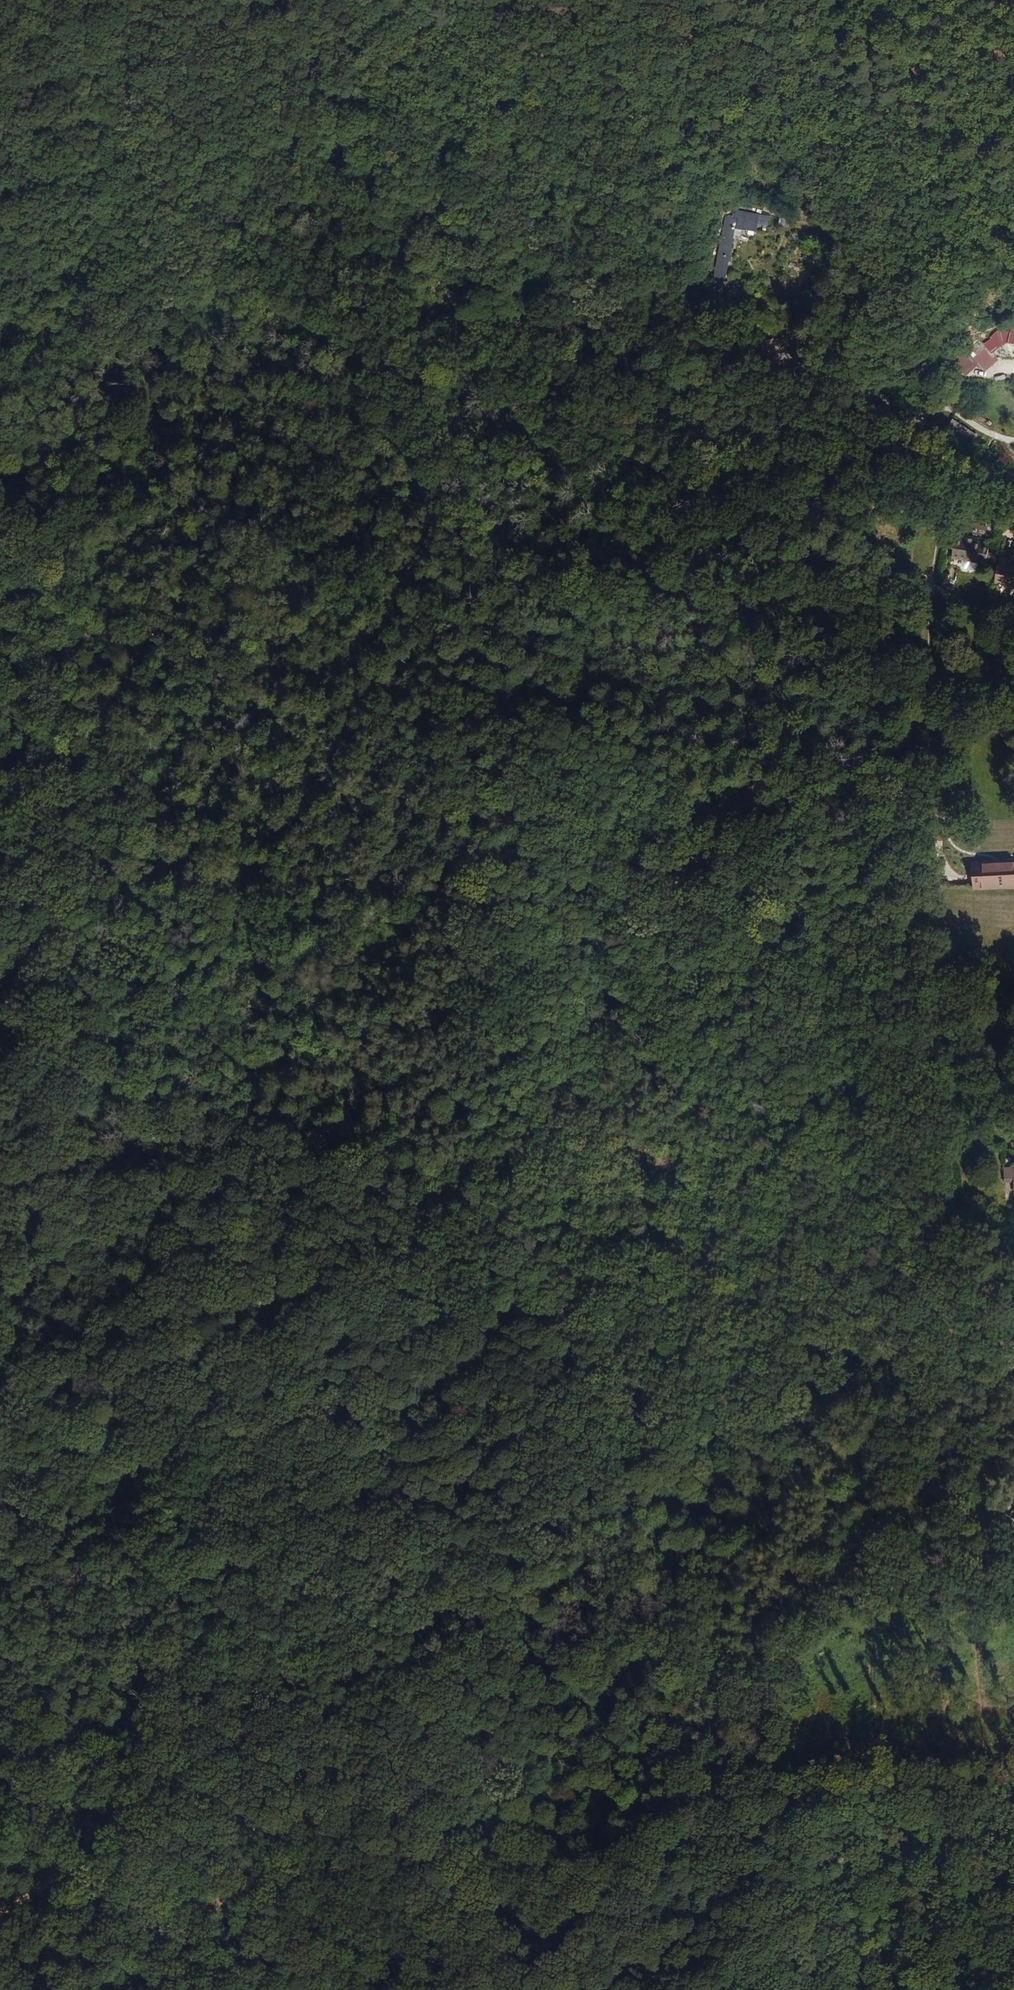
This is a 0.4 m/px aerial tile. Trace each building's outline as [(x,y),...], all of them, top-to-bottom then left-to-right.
[(733,299),(743,260),(729,256),(733,242),(738,225),(758,230),(762,220),(758,218),(758,213),(749,210),(747,215),(740,214),(736,217),(730,215),(728,219),(727,224),(723,224),(706,292),(733,299)] [(1007,321),(1001,325),(976,332),(979,344),(1005,337),(1013,341),(1013,325),(1007,321)] [(953,359),(961,376),(977,368),(970,352),(953,359)] [(996,564),(998,552),(992,549),(993,545),(979,542),(964,538),(959,556),(965,560),(968,559),(971,560),(970,569),(985,572),(988,562),(996,564)] [(971,866),(972,889),(1000,887),(1005,887),(1013,887),(1013,864),(971,866)] [(974,1564),(974,1553),(965,1554),(965,1564),(974,1564)] [(999,1562),(999,1554),(981,1554),(981,1562),(999,1562)]
